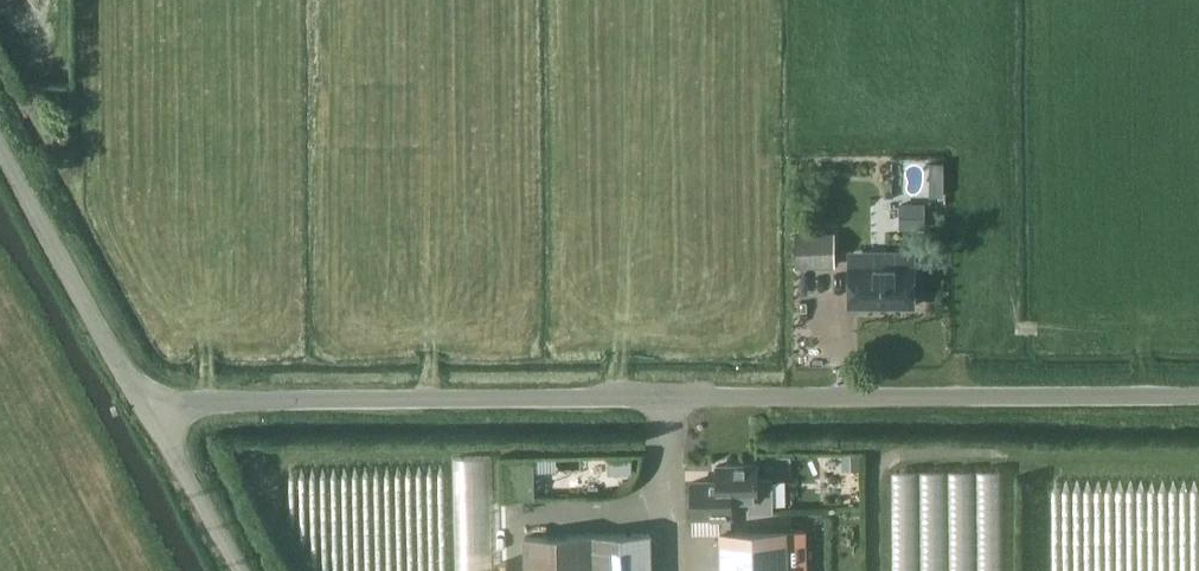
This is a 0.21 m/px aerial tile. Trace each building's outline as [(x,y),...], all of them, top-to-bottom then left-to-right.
[(901,202),(901,230),(920,229),(919,202),(901,202)] [(796,266),(834,265),(834,232),(796,232),(796,266)] [(850,265),(850,305),(914,305),(914,265),(850,265)] [(763,474),(790,474),(790,461),(762,461),(763,474)] [(718,481),(692,482),(693,516),(720,516),(720,527),(731,527),(730,515),(733,515),(733,499),(751,498),(752,510),(773,509),(772,478),(758,478),(758,464),(718,465),(718,481)] [(895,467),(895,570),(1006,570),(1006,466),(895,467)] [(500,555),(498,469),(475,470),(477,556),(500,555)] [(787,530),(721,532),(722,570),(787,570),(787,530)] [(653,532),(526,533),(527,570),(653,570),(653,532)]
